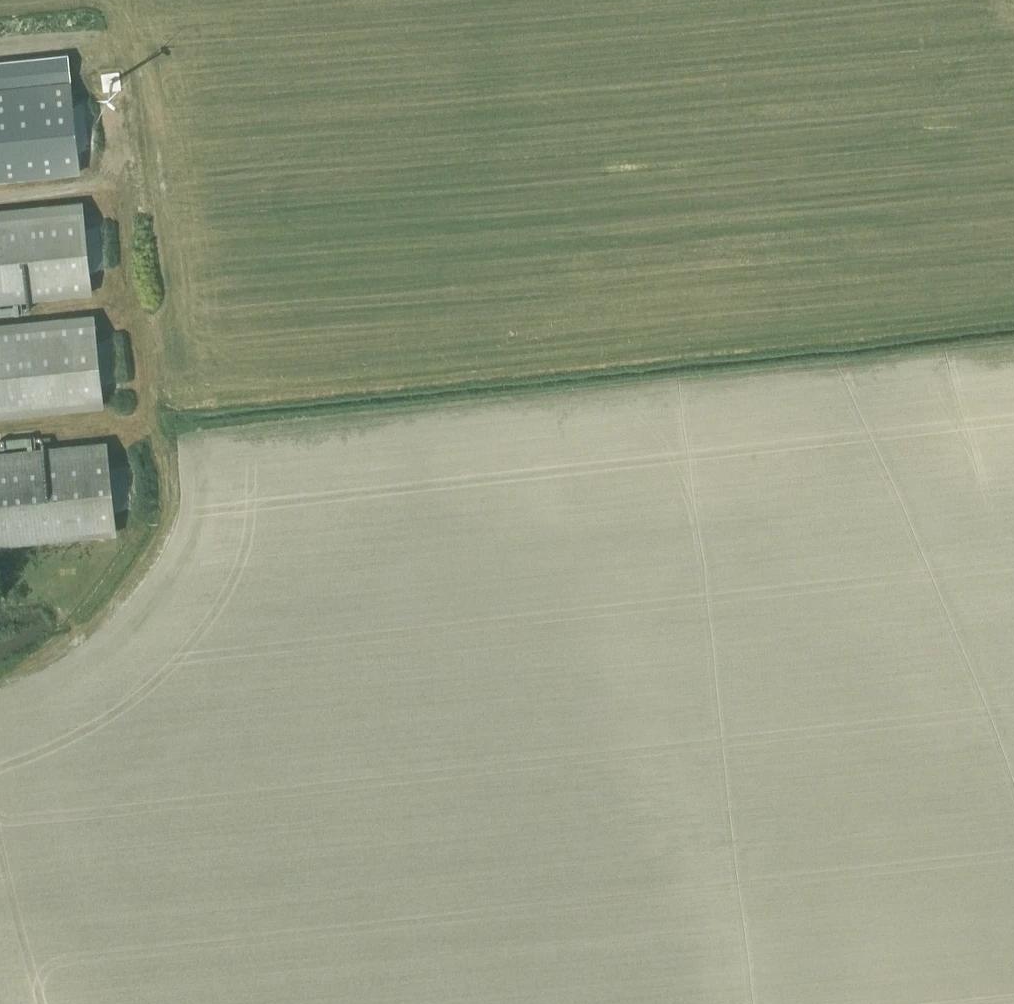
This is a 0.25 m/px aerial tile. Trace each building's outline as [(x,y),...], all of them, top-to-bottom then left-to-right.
[(0,87),(0,179),(79,171),(77,149),(72,103),(70,80),(0,87)] [(0,210),(0,301),(91,291),(82,202),(0,210)] [(103,404),(94,315),(0,325),(0,415),(103,404)] [(116,534),(107,442),(0,453),(0,546),(116,534)] [(116,471),(118,503),(130,503),(129,471),(116,471)]
